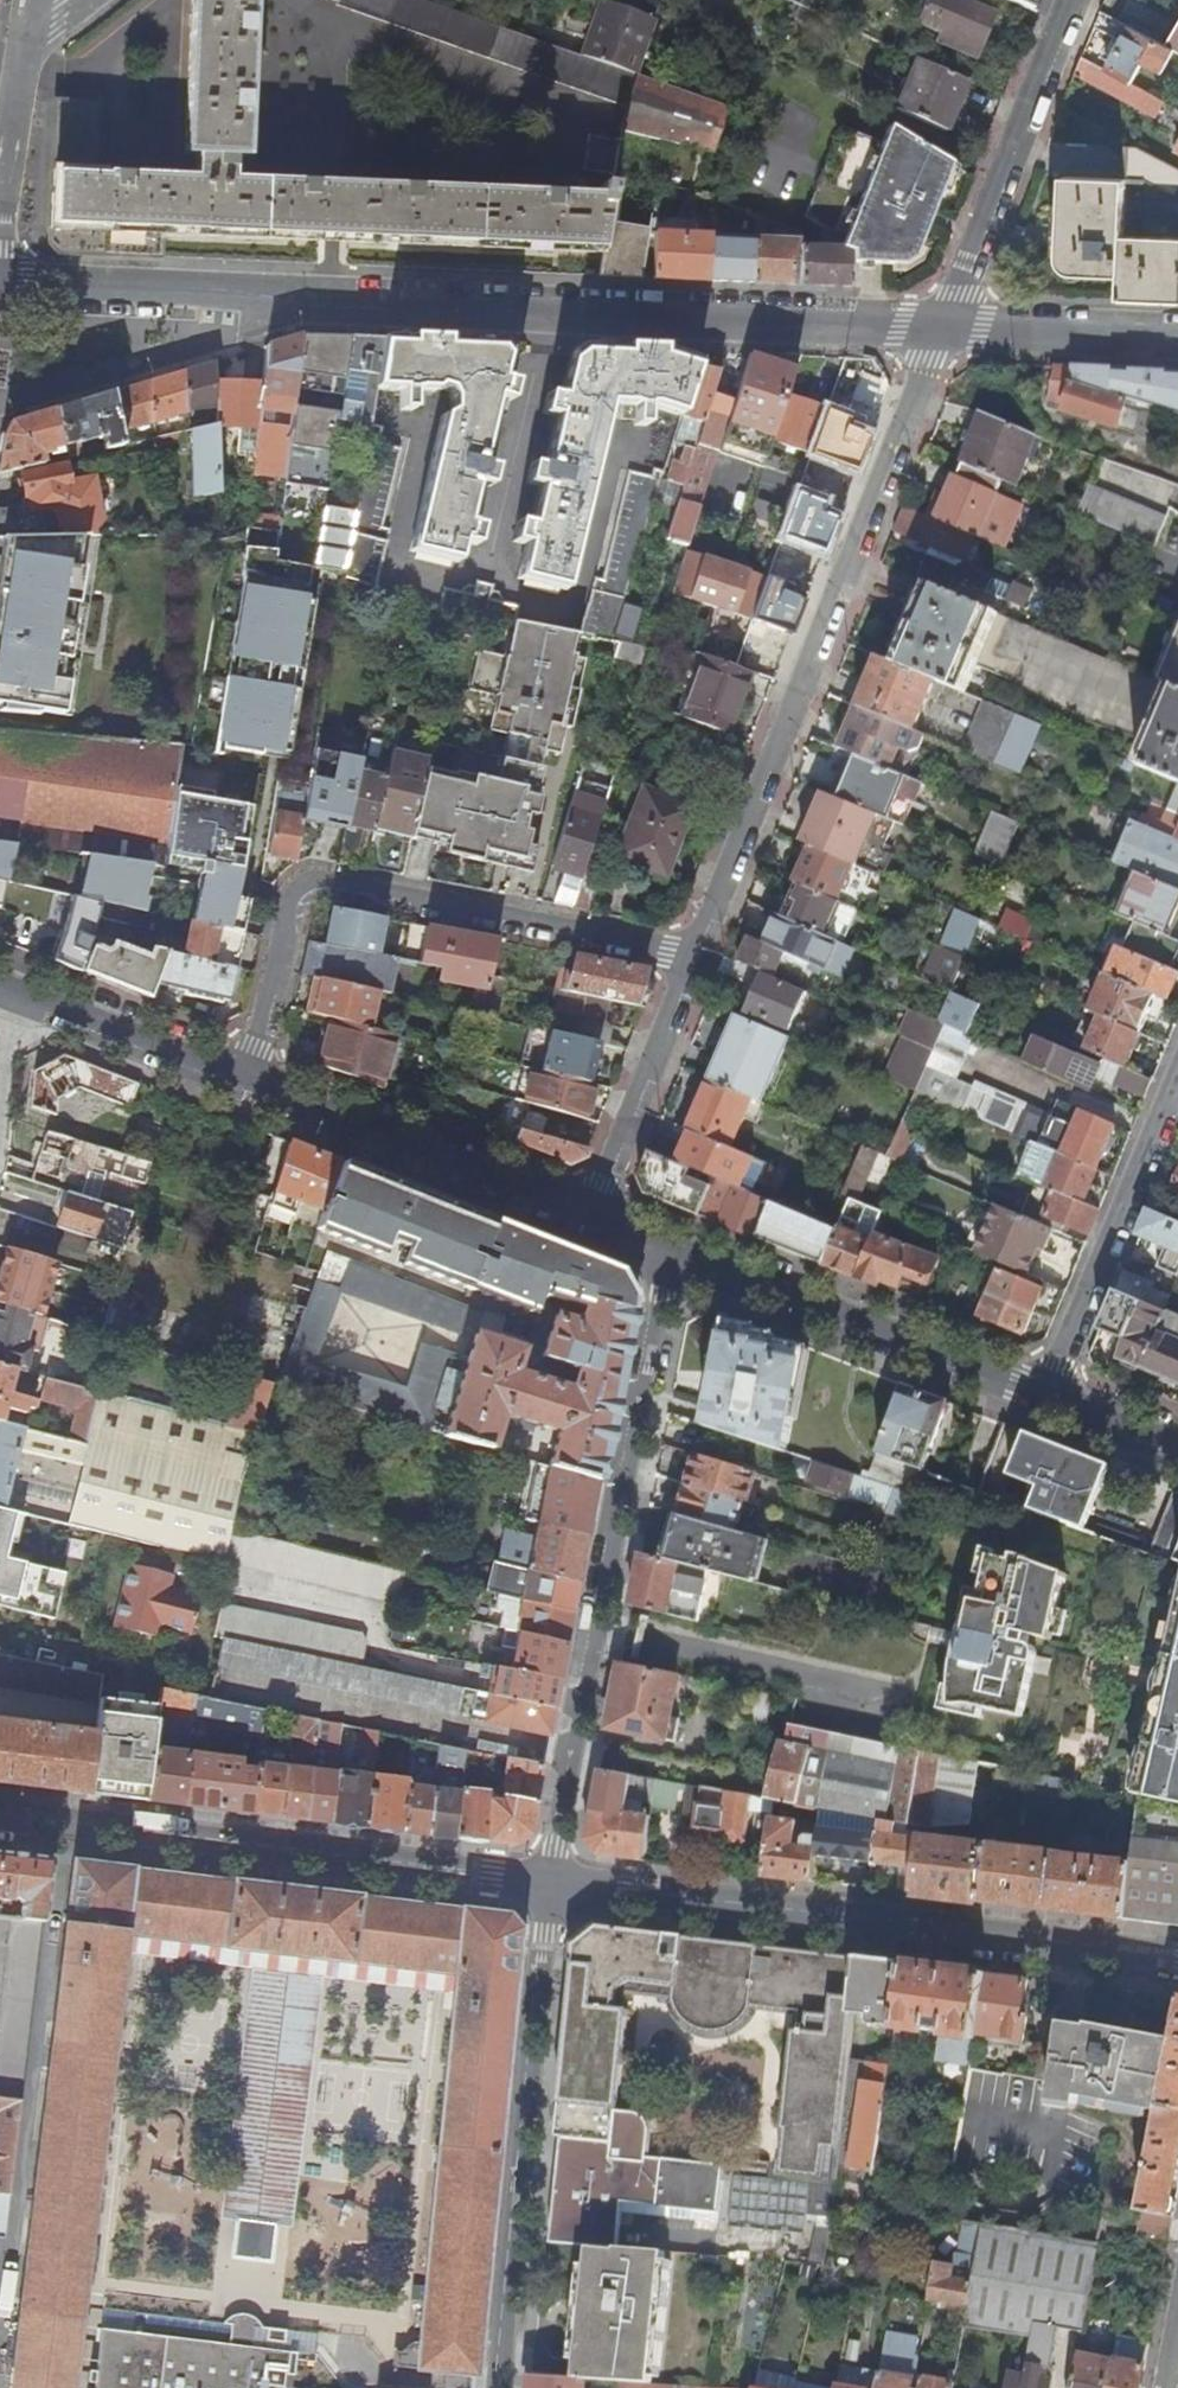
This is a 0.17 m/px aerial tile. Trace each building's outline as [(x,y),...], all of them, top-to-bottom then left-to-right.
[(58,252),(70,253),(149,256),(151,234),(603,253),(608,225),(614,187),(602,184),(600,195),(232,180),(233,157),(243,157),(250,0),(192,0),(184,155),(195,155),(194,178),(91,173),(94,104),(54,102),(48,243),(58,252)] [(636,76),(579,56),(474,19),(422,0),(335,0),(337,1),(335,5),(624,107),(636,76)] [(599,0),(579,56),(636,76),(656,22),(599,0)] [(914,28),(917,22),(926,0),(886,0),(883,7),(910,19),(908,25),(914,28)] [(995,15),(960,0),(926,0),(917,22),(941,33),(937,41),(976,59),(995,15)] [(1037,14),(1042,0),(1003,0),(1037,14)] [(1132,27),(1108,71),(1133,85),(1144,65),(1162,75),(1175,51),(1167,46),(1132,27)] [(1167,46),(1175,51),(1177,52),(1177,28),(1167,46)] [(1162,107),(1165,102),(1133,85),(1108,71),(1083,58),(1080,66),(1077,74),(1151,114),(1157,104),(1162,107)] [(949,133),(968,83),(918,62),(898,114),(949,133)] [(643,78),(623,132),(663,142),(713,154),(729,109),(643,78)] [(881,146),(873,168),(940,195),(951,166),(888,129),(881,146)] [(839,131),(832,151),(873,168),(881,146),(839,131)] [(583,170),(616,176),(622,141),(589,135),(583,170)] [(1118,299),(1177,301),(1177,239),(1124,236),(1126,184),(1145,185),(1146,183),(1176,198),(1177,194),(1177,169),(1135,147),(1128,146),(1126,180),(1065,177),(1061,255),(1061,260),(1062,264),(1065,268),(1069,271),(1075,273),(1119,276),(1118,299)] [(843,251),(873,168),(832,151),(806,218),(830,232),(822,249),(843,251)] [(873,168),(843,251),(845,251),(851,254),(851,263),(903,265),(915,259),(940,195),(873,168)] [(765,239),(765,219),(754,215),(754,236),(754,239),(765,239)] [(653,233),(651,278),(683,279),(708,281),(710,235),(711,227),(705,227),(705,236),(696,235),(696,226),(687,222),(675,219),(657,220),(656,233),(653,233)] [(641,278),(649,232),(608,225),(603,253),(599,276),(620,277),(641,278)] [(801,229),(801,233),(801,241),(817,242),(817,234),(801,229)] [(754,236),(710,235),(708,281),(730,282),(752,283),(754,240),(754,239),(754,236)] [(765,239),(754,239),(754,240),(752,283),(778,284),(799,285),(800,247),(801,241),(765,239)] [(822,249),(800,247),(799,285),(827,286),(850,287),(851,263),(851,254),(845,251),(843,251),(822,249)] [(281,396),(294,397),(295,388),(300,336),(282,341),(266,346),(262,383),(258,412),(282,414),(281,396)] [(375,389),(383,339),(300,336),(295,388),(323,392),(320,410),(294,406),(291,427),(283,482),(326,489),(334,439),(367,444),(370,425),(375,389)] [(508,351),(504,343),(383,339),(375,389),(434,392),(436,388),(446,390),(451,400),(449,409),(441,415),(410,550),(416,552),(451,561),(457,563),(463,538),(467,539),(470,523),(467,523),(477,480),(481,481),(485,464),(481,464),(497,394),(501,395),(505,380),(501,379),(508,351)] [(652,407),(682,416),(697,367),(698,363),(697,363),(662,350),(655,349),(580,346),(571,354),(560,397),(557,397),(554,412),(557,413),(544,466),(541,466),(537,481),(540,482),(530,525),(527,525),(523,540),(526,541),(517,578),(524,579),(558,587),(565,589),(578,534),(609,404),(621,405),(646,407),(652,407)] [(775,355),(748,354),(743,374),(749,376),(751,372),(789,383),(798,356),(775,355)] [(872,368),(845,358),(833,396),(828,409),(812,454),(838,463),(872,368)] [(186,409),(216,406),(215,381),(215,361),(202,365),(185,370),(186,409)] [(225,379),(245,380),(247,363),(226,361),(225,379)] [(712,394),(719,371),(697,367),(682,416),(703,423),(712,394)] [(1144,414),(1162,419),(1165,411),(1114,395),(1075,384),(1073,368),(1063,367),(1054,367),(1047,407),(1137,437),(1144,414)] [(1114,395),(1114,370),(1094,369),(1073,368),(1075,384),(1114,395)] [(152,422),(186,412),(186,409),(185,370),(168,375),(150,380),(152,422)] [(1171,372),(1114,370),(1114,395),(1165,411),(1177,415),(1177,372),(1171,372)] [(734,401),(718,452),(763,465),(771,441),(789,383),(751,372),(749,376),(743,374),(734,401)] [(125,429),(152,422),(150,380),(130,386),(111,392),(121,435),(125,434),(125,429)] [(262,383),(215,381),(216,406),(216,425),(216,426),(239,427),(236,456),(245,457),(244,471),(252,471),(257,423),(258,412),(262,383)] [(100,438),(103,450),(123,446),(121,435),(111,392),(80,402),(54,409),(62,445),(75,442),(76,444),(100,438)] [(718,452),(734,401),(712,394),(703,423),(696,443),(695,447),(683,487),(666,539),(688,546),(699,510),(692,507),(708,449),(718,452)] [(771,441),(786,446),(812,454),(828,409),(786,396),(771,441)] [(646,407),(621,405),(621,418),(633,418),(633,424),(645,424),(646,407)] [(63,446),(62,445),(54,409),(31,416),(10,423),(1,439),(0,444),(0,474),(42,464),(40,455),(52,453),(51,449),(63,446)] [(1016,487),(1038,437),(984,414),(974,437),(963,464),(1003,481),(1016,487)] [(1144,414),(1137,437),(1155,443),(1162,419),(1144,414)] [(248,501),(265,503),(267,483),(284,485),(283,482),(291,427),(257,423),(252,471),(248,501)] [(204,496),(205,527),(218,525),(216,426),(216,425),(191,430),(192,498),(204,496)] [(380,427),(370,425),(367,444),(359,489),(355,514),(345,573),(344,579),(374,588),(388,528),(381,527),(399,447),(378,443),(380,427)] [(186,437),(185,432),(155,438),(151,439),(153,449),(184,443),(183,438),(186,437)] [(771,441),(763,465),(779,470),(786,446),(771,441)] [(683,487),(695,447),(684,444),(678,462),(671,460),(665,481),(683,487)] [(763,467),(763,465),(718,452),(718,453),(763,467)] [(837,466),(811,457),(804,477),(787,522),(813,531),(837,466)] [(1102,460),(1095,481),(1130,493),(1127,501),(1143,506),(1144,501),(1165,508),(1173,483),(1102,460)] [(1003,481),(963,464),(958,476),(998,493),(1003,481)] [(0,508),(0,536),(5,536),(95,535),(96,535),(95,531),(101,521),(92,478),(67,483),(63,466),(20,474),(25,497),(27,497),(28,503),(4,509),(0,508)] [(583,618),(579,634),(580,634),(591,636),(603,639),(611,640),(664,472),(653,468),(651,476),(628,470),(602,580),(595,578),(589,604),(588,604),(584,618),(583,618)] [(934,518),(1007,549),(1026,505),(998,493),(958,476),(953,474),(944,495),(934,518)] [(1092,487),(1080,515),(1129,537),(1140,542),(1156,549),(1168,520),(1092,487)] [(264,526),(266,503),(265,503),(248,501),(245,527),(263,529),(264,526)] [(266,503),(264,526),(279,528),(281,504),(266,503)] [(934,518),(906,507),(900,521),(896,533),(933,549),(919,580),(929,584),(949,592),(955,577),(970,583),(1027,608),(1033,594),(960,564),(964,555),(1018,577),(1027,558),(1007,549),(934,518)] [(355,514),(322,509),(312,567),(316,568),(345,573),(355,514)] [(71,717),(95,535),(5,536),(6,556),(0,556),(0,708),(71,717)] [(1125,548),(1136,553),(1140,542),(1129,537),(1125,548)] [(243,545),(219,542),(219,551),(222,552),(242,554),(243,545)] [(805,554),(779,545),(769,573),(753,618),(736,666),(749,671),(755,673),(764,676),(778,640),(774,639),(805,554)] [(673,592),(753,618),(769,573),(687,548),(673,592)] [(451,561),(416,552),(415,558),(449,567),(451,561)] [(275,561),(242,554),(225,655),(233,656),(228,687),(223,714),(218,744),(257,751),(258,744),(284,749),(293,698),(285,697),(290,666),(298,667),(310,600),(303,598),(308,566),(275,561)] [(1047,579),(1051,568),(1032,560),(1027,571),(1047,579)] [(312,567),(308,566),(303,598),(310,600),(316,568),(312,567)] [(524,579),(523,585),(557,593),(558,587),(524,579)] [(442,588),(439,606),(463,611),(500,618),(514,621),(515,621),(518,605),(502,601),(502,598),(497,591),(490,590),(491,585),(475,581),(474,587),(469,586),(462,590),(462,592),(442,588)] [(1137,766),(1177,783),(1177,689),(1171,686),(1108,660),(1000,614),(949,592),(929,584),(913,622),(894,664),(937,682),(946,686),(962,692),(966,694),(984,652),(1021,664),(1020,667),(1011,682),(1026,692),(1043,702),(1059,711),(1073,717),(1092,724),(1115,731),(1141,737),(1148,740),(1137,766)] [(1133,602),(1108,660),(1171,686),(1177,689),(1177,621),(1133,602)] [(427,768),(410,838),(427,842),(446,846),(444,853),(461,857),(480,862),(482,851),(523,860),(529,835),(539,837),(544,814),(537,812),(540,798),(536,797),(547,751),(560,754),(566,728),(569,729),(585,659),(575,657),(580,634),(579,634),(535,625),(515,621),(514,621),(506,657),(477,650),(468,689),(496,695),(489,728),(507,732),(495,781),(453,772),(453,774),(427,768)] [(618,654),(650,664),(653,652),(632,646),(621,643),(618,654)] [(681,719),(704,655),(697,653),(675,717),(681,719)] [(233,656),(225,655),(219,685),(228,687),(233,656)] [(704,655),(681,719),(726,735),(734,714),(737,704),(749,671),(736,666),(704,655)] [(917,733),(937,682),(894,664),(881,658),(871,683),(860,709),(917,733)] [(620,661),(616,660),(596,722),(601,724),(620,661)] [(298,667),(290,666),(285,697),(293,698),(298,667)] [(737,704),(734,714),(740,717),(755,673),(749,671),(737,704)] [(960,699),(962,692),(946,686),(944,692),(960,699)] [(984,702),(964,752),(996,765),(1016,715),(984,702)] [(860,709),(857,708),(852,719),(845,738),(839,750),(849,755),(856,757),(910,780),(925,743),(927,737),(917,733),(860,709)] [(223,714),(215,712),(210,743),(218,744),(223,714)] [(1020,775),(1041,725),(1016,715),(996,765),(1003,768),(1020,775)] [(55,830),(96,836),(167,846),(177,783),(178,775),(182,745),(0,732),(0,822),(55,830)] [(927,737),(925,743),(939,750),(942,743),(927,737)] [(283,757),(284,749),(258,744),(257,751),(256,752),(283,757)] [(634,752),(622,748),(616,768),(627,772),(634,752)] [(428,761),(392,752),(391,755),(388,768),(373,830),(392,835),(410,839),(410,838),(427,768),(428,761)] [(849,755),(832,798),(838,801),(847,779),(856,757),(849,755)] [(847,779),(838,801),(881,818),(906,828),(924,785),(910,780),(856,757),(847,779)] [(359,827),(373,830),(388,768),(371,764),(368,776),(358,773),(357,779),(347,824),(359,827)] [(625,778),(627,772),(616,768),(614,774),(625,778)] [(1077,818),(1084,802),(1020,775),(1003,768),(998,779),(1009,784),(1009,785),(1025,792),(1024,796),(1065,814),(1066,813),(1077,818)] [(357,779),(312,769),(309,784),(303,819),(346,828),(347,824),(357,779)] [(278,780),(266,855),(282,857),(296,859),(303,819),(309,784),(278,780)] [(219,791),(177,783),(167,846),(165,857),(198,862),(196,873),(200,874),(191,923),(241,934),(244,916),(246,901),(233,899),(224,897),(228,878),(236,880),(240,881),(254,797),(219,791)] [(590,799),(604,803),(609,790),(595,785),(591,796),(575,790),(569,807),(586,812),(590,799)] [(665,874),(692,807),(642,787),(616,855),(641,864),(665,874)] [(860,869),(881,818),(838,801),(832,798),(824,795),(814,819),(803,845),(814,849),(855,867),(860,869)] [(586,812),(569,807),(541,900),(556,905),(572,909),(584,870),(604,803),(590,799),(586,812)] [(996,815),(978,858),(979,859),(988,862),(1002,868),(1020,825),(996,815)] [(54,842),(55,830),(0,822),(0,843),(11,845),(52,851),(54,842)] [(1135,824),(1126,845),(1177,867),(1177,841),(1135,824)] [(362,832),(345,829),(339,862),(356,865),(362,832)] [(69,845),(68,853),(76,854),(86,856),(92,857),(96,836),(55,830),(54,842),(69,845)] [(482,851),(480,862),(507,868),(530,873),(539,837),(529,835),(523,860),(482,851)] [(96,836),(92,857),(139,864),(150,865),(164,867),(165,857),(167,846),(96,836)] [(69,845),(54,842),(52,851),(68,853),(69,845)] [(0,843),(0,881),(5,882),(11,845),(0,843)] [(1126,845),(1118,866),(1137,874),(1177,891),(1177,867),(1126,845)] [(807,866),(799,885),(840,903),(855,867),(814,849),(807,866)] [(86,856),(76,854),(76,875),(83,876),(86,856)] [(92,857),(86,856),(83,876),(79,898),(102,904),(138,912),(145,913),(147,897),(134,895),(139,864),(92,857)] [(966,884),(977,888),(988,862),(979,859),(966,884)] [(988,862),(977,888),(1021,906),(1031,880),(1002,868),(988,862)] [(147,897),(150,865),(139,864),(134,895),(147,897)] [(599,874),(584,870),(572,909),(588,911),(599,874)] [(1119,917),(1167,936),(1177,909),(1177,891),(1137,874),(1119,917)] [(236,880),(228,878),(224,897),(233,899),(236,880)] [(826,936),(840,903),(799,885),(798,885),(791,901),(784,918),(826,936)] [(953,894),(947,906),(969,915),(973,917),(976,910),(965,905),(968,900),(953,894)] [(48,961),(81,973),(95,936),(99,920),(102,904),(79,898),(67,896),(48,961)] [(857,910),(840,903),(826,936),(843,944),(857,910)] [(99,920),(135,926),(138,912),(102,904),(99,920)] [(377,948),(380,933),(383,919),(331,910),(328,926),(324,944),(376,955),(377,948)] [(1040,914),(1031,910),(1026,922),(1035,926),(1040,914)] [(772,939),(769,946),(811,965),(827,972),(843,979),(857,950),(843,944),(826,936),(784,918),(770,912),(765,923),(761,933),(772,939)] [(1035,926),(1026,922),(1008,914),(1001,929),(1029,941),(1035,926)] [(929,928),(924,940),(946,950),(967,959),(984,922),(973,917),(969,915),(959,939),(941,932),(940,934),(929,928)] [(1108,943),(1175,971),(1177,965),(1177,941),(1167,936),(1119,917),(1108,943)] [(233,959),(235,960),(238,950),(241,934),(191,923),(186,944),(183,956),(231,967),(233,959)] [(409,924),(402,960),(419,963),(426,927),(409,924)] [(438,981),(486,990),(489,977),(497,941),(497,940),(459,933),(426,927),(419,963),(441,967),(438,981)] [(380,933),(377,948),(385,949),(387,935),(380,933)] [(114,946),(115,940),(95,936),(81,973),(110,984),(149,1000),(151,993),(154,984),(166,952),(162,951),(152,949),(148,960),(114,946)] [(746,948),(740,962),(776,979),(778,972),(803,983),(811,965),(769,946),(750,937),(746,948)] [(183,956),(186,944),(165,940),(162,951),(166,952),(183,956)] [(305,958),(301,975),(314,978),(378,993),(386,995),(395,958),(376,955),(324,944),(309,941),(305,958)] [(1177,982),(1177,973),(1175,971),(1108,943),(1106,947),(1111,949),(1100,972),(1108,975),(1157,996),(1167,1000),(1169,1001),(1177,982)] [(946,950),(932,983),(952,992),(967,959),(946,950)] [(232,987),(236,968),(231,967),(183,956),(166,952),(154,984),(184,991),(196,994),(229,1002),(232,987)] [(562,982),(559,991),(561,991),(606,1000),(644,1007),(654,983),(645,969),(618,964),(576,955),(568,984),(562,982)] [(792,1030),(808,993),(776,979),(740,962),(727,957),(721,973),(757,989),(753,998),(747,1012),(792,1030)] [(1149,1016),(1157,996),(1108,975),(1092,1013),(1102,1017),(1141,1034),(1149,1016)] [(493,1019),(502,980),(489,977),(486,990),(480,1016),(493,1019)] [(370,1028),(378,993),(314,978),(310,994),(306,1011),(329,1017),(370,1028)] [(184,991),(154,984),(151,993),(180,999),(184,991)] [(581,1014),(601,1018),(602,1014),(606,1000),(561,991),(559,1000),(557,1000),(552,1023),(555,1024),(553,1032),(575,1037),(581,1014)] [(956,994),(942,1023),(947,1025),(969,1036),(972,1029),(975,1022),(976,1020),(983,1006),(956,994)] [(1157,996),(1149,1016),(1159,1020),(1167,1000),(1157,996)] [(993,1029),(1000,1013),(983,1006),(976,1020),(975,1022),(993,1029)] [(581,1014),(575,1037),(598,1042),(605,1044),(609,1026),(601,1018),(581,1014)] [(762,1105),(790,1037),(736,1014),(722,1048),(706,1083),(762,1105)] [(380,1091),(386,1066),(394,1034),(370,1028),(329,1017),(321,1049),(317,1066),(319,1066),(354,1080),(380,1091)] [(1084,1017),(1073,1045),(1088,1052),(1099,1023),(1084,1017)] [(1134,1051),(1141,1034),(1102,1017),(1099,1023),(1088,1052),(1105,1059),(1126,1069),(1134,1051)] [(955,1083),(975,1038),(969,1036),(947,1025),(935,1051),(918,1092),(931,1098),(952,1107),(1031,1141),(1039,1145),(1051,1118),(975,1084),(972,1090),(955,1083)] [(978,1031),(972,1029),(969,1036),(975,1038),(978,1031)] [(548,1031),(539,1071),(588,1083),(593,1062),(598,1042),(575,1037),(553,1032),(548,1031)] [(1139,1053),(1146,1036),(1141,1034),(1134,1051),(1139,1053)] [(903,1037),(883,1077),(918,1092),(935,1051),(903,1037)] [(1102,1066),(1039,1037),(1027,1063),(1090,1093),(1096,1078),(1115,1086),(1116,1084),(1147,1098),(1154,1081),(1126,1069),(1105,1059),(1102,1066)] [(137,1082),(62,1052),(32,1068),(31,1081),(28,1103),(54,1114),(58,1097),(75,1088),(128,1106),(137,1082)] [(525,1104),(534,1069),(528,1068),(519,1102),(525,1104)] [(590,1102),(594,1085),(588,1083),(539,1071),(534,1069),(525,1104),(585,1120),(590,1102)] [(759,1125),(767,1107),(762,1105),(706,1083),(696,1106),(686,1130),(722,1145),(733,1150),(746,1120),(759,1125)] [(925,1112),(931,1098),(918,1092),(910,1109),(923,1115),(925,1112)] [(946,1121),(952,1107),(931,1098),(925,1112),(946,1121)] [(923,1115),(910,1109),(903,1124),(917,1130),(923,1115)] [(1095,1117),(1082,1109),(1062,1155),(1097,1170),(1116,1127),(1095,1117)] [(902,1164),(917,1130),(903,1124),(888,1158),(902,1164)] [(35,1164),(6,1155),(4,1171),(67,1191),(78,1194),(87,1166),(144,1183),(151,1161),(46,1130),(39,1153),(35,1164)] [(517,1130),(513,1143),(548,1157),(568,1164),(585,1156),(587,1150),(517,1130)] [(709,1177),(713,1168),(722,1145),(686,1130),(680,1145),(673,1162),(693,1171),(709,1177)] [(272,1189),(287,1141),(279,1137),(271,1134),(248,1196),(243,1213),(261,1219),(266,1203),(267,1203),(272,1189)] [(298,1199),(314,1151),(303,1147),(294,1144),(287,1141),(272,1189),(298,1199)] [(1039,1145),(1031,1141),(1017,1174),(1040,1184),(1048,1188),(1083,1203),(1097,1170),(1062,1155),(1039,1145)] [(856,1202),(877,1153),(863,1147),(842,1196),(856,1202)] [(740,1160),(743,1154),(734,1150),(731,1156),(740,1160)] [(332,1184),(340,1162),(330,1158),(320,1154),(314,1151),(298,1199),(322,1209),(323,1206),(332,1184)] [(714,1188),(706,1184),(691,1178),(693,1171),(673,1162),(650,1152),(639,1179),(646,1195),(670,1204),(702,1217),(714,1188)] [(416,1192),(340,1162),(332,1184),(323,1206),(322,1209),(315,1227),(377,1251),(384,1235),(410,1245),(403,1261),(528,1310),(536,1291),(540,1292),(540,1295),(542,1296),(544,1296),(545,1294),(565,1299),(566,1298),(583,1301),(606,1305),(628,1309),(630,1296),(615,1271),(554,1246),(416,1192)] [(731,1176),(713,1168),(709,1177),(717,1181),(727,1185),(731,1176)] [(706,1184),(709,1177),(693,1171),(691,1178),(706,1184)] [(746,1193),(751,1181),(732,1173),(731,1176),(727,1185),(736,1189),(746,1193)] [(1169,1193),(1177,1197),(1177,1174),(1169,1193)] [(706,1184),(714,1188),(717,1181),(709,1177),(706,1184)] [(720,1225),(736,1189),(727,1185),(717,1181),(714,1188),(702,1217),(720,1225)] [(762,1186),(751,1181),(746,1193),(757,1198),(762,1186)] [(1031,1195),(1022,1216),(1054,1230),(1062,1234),(1066,1225),(1089,1236),(1100,1210),(1083,1203),(1048,1188),(1040,1184),(1034,1197),(1031,1195)] [(293,1213),(298,1199),(272,1189),(267,1203),(293,1213)] [(736,1189),(720,1225),(736,1231),(759,1241),(774,1205),(757,1198),(746,1193),(736,1189)] [(122,1239),(131,1211),(78,1194),(67,1191),(61,1209),(55,1226),(81,1235),(123,1248),(126,1240),(122,1239)] [(774,1205),(759,1241),(795,1254),(825,1266),(838,1232),(774,1205)] [(1044,1253),(1054,1230),(1022,1216),(995,1205),(975,1253),(1027,1276),(1038,1251),(1044,1253)] [(1156,1267),(1177,1276),(1177,1222),(1150,1209),(1139,1234),(1167,1246),(1163,1254),(1162,1255),(1156,1267)] [(55,1226),(21,1215),(18,1223),(16,1231),(76,1251),(81,1235),(55,1226)] [(862,1226),(844,1218),(838,1232),(825,1266),(844,1273),(858,1279),(873,1244),(858,1237),(862,1226)] [(897,1228),(883,1221),(873,1244),(858,1279),(880,1287),(883,1282),(899,1289),(906,1274),(930,1285),(948,1242),(929,1234),(921,1254),(890,1243),(897,1228)] [(5,1246),(2,1260),(0,1268),(0,1276),(10,1278),(33,1285),(40,1287),(46,1267),(48,1259),(5,1246)] [(338,1288),(349,1259),(325,1249),(318,1269),(314,1279),(338,1288)] [(65,1264),(48,1259),(46,1267),(63,1272),(65,1264)] [(606,1425),(628,1309),(606,1305),(583,1301),(581,1309),(575,1308),(573,1314),(579,1315),(577,1321),(553,1315),(540,1357),(572,1367),(575,1368),(569,1388),(558,1385),(540,1379),(516,1372),(512,1370),(518,1350),(519,1348),(518,1347),(476,1334),(483,1309),(461,1303),(349,1259),(338,1288),(338,1290),(472,1336),(467,1355),(459,1353),(458,1358),(465,1360),(443,1433),(488,1446),(499,1411),(556,1428),(546,1464),(548,1465),(596,1479),(606,1425)] [(1164,1310),(1170,1296),(1151,1288),(1154,1282),(1125,1269),(1116,1290),(1142,1301),(1164,1310)] [(1035,1314),(1053,1322),(1066,1292),(1047,1284),(1044,1291),(1001,1273),(981,1318),(1025,1337),(1035,1314)] [(3,1305),(26,1311),(33,1285),(10,1278),(0,1276),(0,1304),(3,1305)] [(338,1290),(338,1288),(314,1279),(309,1294),(304,1306),(296,1330),(294,1334),(285,1360),(276,1383),(428,1428),(451,1352),(420,1342),(406,1387),(312,1360),(338,1290)] [(296,1330),(304,1306),(252,1289),(242,1318),(294,1334),(296,1330)] [(1142,1301),(1116,1290),(1099,1330),(1124,1341),(1142,1301)] [(1117,1358),(1177,1384),(1177,1316),(1164,1310),(1142,1301),(1124,1341),(1117,1358)] [(3,1305),(1,1313),(0,1313),(0,1365),(14,1368),(24,1370),(30,1347),(37,1349),(44,1324),(47,1325),(49,1318),(26,1311),(3,1305)] [(503,1313),(483,1309),(476,1334),(518,1347),(519,1348),(521,1336),(498,1328),(503,1313)] [(786,1455),(807,1348),(775,1342),(776,1337),(757,1333),(757,1330),(726,1324),(705,1430),(786,1455)] [(540,1357),(518,1350),(512,1370),(516,1372),(540,1379),(558,1385),(569,1388),(575,1368),(572,1367),(540,1357)] [(3,1408),(22,1413),(24,1406),(31,1408),(34,1399),(8,1391),(14,1368),(0,1365),(0,1420),(3,1408)] [(257,1432),(272,1382),(256,1377),(241,1373),(226,1424),(257,1432)] [(85,1387),(45,1376),(39,1397),(79,1408),(85,1387)] [(921,1472),(930,1475),(954,1406),(923,1394),(904,1386),(877,1457),(921,1472)] [(257,1432),(226,1424),(175,1411),(98,1390),(86,1442),(0,1421),(0,1508),(1,1509),(2,1505),(67,1521),(66,1524),(107,1533),(157,1545),(158,1544),(221,1560),(228,1529),(231,1519),(236,1496),(257,1432)] [(1027,1434),(1003,1501),(1016,1506),(1087,1531),(1111,1467),(1075,1453),(1027,1434)] [(913,1496),(921,1472),(877,1457),(871,1474),(870,1474),(863,1472),(861,1479),(862,1480),(897,1491),(913,1496)] [(696,1458),(687,1488),(693,1490),(703,1492),(721,1497),(735,1501),(747,1505),(756,1477),(696,1458)] [(581,1560),(596,1479),(548,1465),(533,1540),(527,1567),(577,1579),(581,1560)] [(862,1480),(861,1479),(835,1471),(815,1465),(811,1486),(840,1495),(843,1486),(859,1491),(862,1480)] [(906,1521),(913,1496),(897,1491),(862,1480),(859,1491),(843,1486),(840,1495),(856,1500),(855,1501),(873,1504),(875,1498),(891,1503),(887,1516),(906,1521)] [(687,1488),(679,1517),(711,1526),(736,1533),(741,1515),(732,1512),(735,1501),(721,1497),(703,1492),(693,1490),(687,1488)] [(1176,1492),(1153,1555),(1177,1564),(1177,1493),(1176,1492)] [(272,1506),(236,1496),(231,1519),(266,1528),(272,1506)] [(29,1604),(27,1612),(53,1619),(64,1573),(3,1558),(15,1512),(1,1509),(0,1508),(0,1597),(29,1604)] [(666,1562),(678,1565),(712,1574),(753,1585),(766,1542),(736,1533),(711,1526),(679,1517),(666,1562)] [(228,1529),(221,1560),(233,1563),(233,1561),(289,1575),(289,1577),(303,1580),(304,1579),(397,1601),(400,1588),(404,1572),(228,1529)] [(505,1534),(499,1561),(527,1567),(533,1540),(505,1534)] [(1011,1557),(989,1553),(982,1589),(965,1586),(963,1599),(972,1600),(960,1631),(952,1671),(952,1707),(973,1706),(983,1708),(1025,1716),(1038,1651),(1037,1647),(1036,1644),(1033,1642),(1029,1641),(1031,1633),(1052,1637),(1066,1571),(1028,1557),(1028,1554),(1012,1552),(1011,1557)] [(635,1587),(631,1609),(699,1625),(704,1599),(674,1592),(678,1565),(666,1562),(641,1556),(635,1587)] [(574,1597),(577,1579),(527,1567),(499,1561),(492,1560),(486,1591),(498,1594),(571,1611),(574,1597)] [(172,1574),(129,1564),(114,1626),(143,1633),(147,1615),(159,1618),(158,1624),(191,1633),(200,1595),(169,1587),(172,1574)] [(848,1564),(837,1606),(851,1610),(877,1617),(880,1607),(889,1575),(848,1564)] [(416,1576),(404,1572),(400,1588),(412,1591),(416,1576)] [(568,1626),(571,1611),(498,1594),(495,1607),(503,1609),(499,1627),(518,1631),(565,1642),(568,1626)] [(0,1597),(0,1606),(27,1612),(29,1604),(0,1597)] [(981,1718),(983,1708),(973,1706),(952,1707),(952,1676),(952,1671),(960,1631),(972,1600),(963,1599),(951,1655),(940,1710),(981,1718)] [(223,1606),(215,1635),(223,1637),(320,1657),(346,1663),(353,1634),(340,1631),(223,1606)] [(147,1615),(143,1633),(155,1636),(158,1624),(159,1618),(147,1615)] [(927,1644),(931,1626),(920,1624),(916,1625),(913,1628),(912,1631),(912,1635),(915,1638),(927,1644)] [(397,1631),(390,1630),(388,1639),(394,1646),(397,1631)] [(510,1669),(558,1678),(561,1664),(565,1642),(518,1631),(510,1669)] [(353,1634),(346,1663),(360,1666),(365,1642),(362,1636),(353,1634)] [(1154,1745),(1151,1745),(1140,1796),(1142,1797),(1156,1799),(1177,1804),(1177,1636),(1154,1745)] [(320,1657),(223,1637),(217,1664),(251,1671),(252,1669),(457,1713),(463,1687),(360,1666),(346,1663),(320,1657)] [(23,1660),(0,1655),(0,1686),(98,1702),(98,1698),(101,1675),(23,1660)] [(523,1700),(553,1707),(555,1692),(558,1678),(510,1669),(483,1664),(482,1674),(495,1676),(491,1693),(523,1700)] [(677,1678),(620,1666),(612,1709),(608,1730),(675,1744),(680,1722),(669,1720),(677,1678)] [(158,1705),(157,1714),(192,1720),(195,1694),(160,1687),(158,1705)] [(550,1720),(553,1707),(523,1700),(491,1693),(490,1693),(485,1719),(548,1732),(550,1720)] [(772,1696),(755,1693),(751,1723),(766,1726),(772,1696)] [(220,1699),(209,1697),(204,1696),(195,1694),(192,1720),(189,1743),(195,1744),(211,1746),(215,1725),(220,1699)] [(157,1714),(158,1705),(98,1698),(98,1702),(95,1726),(93,1741),(88,1792),(116,1796),(145,1799),(152,1749),(157,1714)] [(261,1734),(264,1708),(253,1706),(220,1699),(215,1725),(261,1734)] [(288,1766),(282,1816),(295,1817),(306,1818),(312,1768),(311,1768),(317,1719),(294,1714),(291,1734),(303,1736),(300,1756),(301,1757),(301,1763),(296,1766),(288,1766)] [(342,1724),(317,1719),(311,1768),(312,1768),(336,1771),(336,1770),(342,1724)] [(88,1792),(93,1741),(95,1726),(90,1726),(89,1732),(0,1721),(0,1781),(28,1785),(88,1792)] [(335,1780),(330,1821),(349,1824),(366,1826),(370,1795),(372,1775),(378,1731),(360,1727),(354,1773),(336,1770),(336,1771),(335,1780)] [(791,1727),(786,1744),(812,1750),(831,1754),(899,1766),(890,1822),(897,1823),(920,1828),(972,1825),(981,1765),(791,1727)] [(439,1743),(413,1738),(408,1779),(407,1785),(433,1789),(439,1743)] [(188,1753),(181,1803),(217,1808),(252,1812),(256,1774),(257,1768),(240,1766),(240,1760),(194,1754),(195,1744),(189,1743),(188,1753)] [(454,1746),(439,1743),(433,1789),(431,1802),(427,1833),(441,1835),(453,1836),(457,1802),(459,1787),(462,1759),(463,1748),(454,1746)] [(786,1744),(779,1743),(766,1801),(773,1802),(797,1806),(812,1750),(786,1744)] [(507,1757),(525,1760),(526,1753),(520,1752),(520,1749),(497,1744),(491,1747),(489,1753),(493,1754),(507,1757)] [(489,1753),(463,1748),(462,1759),(492,1764),(493,1754),(489,1753)] [(152,1749),(145,1799),(163,1802),(181,1803),(188,1753),(152,1749)] [(812,1750),(797,1806),(820,1810),(831,1754),(812,1750)] [(899,1766),(831,1754),(820,1810),(879,1820),(890,1822),(899,1766)] [(538,1781),(542,1764),(525,1760),(507,1757),(502,1793),(501,1795),(535,1802),(538,1781)] [(240,1766),(257,1768),(258,1762),(240,1760),(240,1766)] [(256,1774),(252,1812),(267,1814),(282,1816),(288,1766),(258,1762),(257,1768),(256,1774)] [(312,1768),(306,1818),(318,1820),(330,1821),(335,1780),(336,1771),(312,1768)] [(1034,1775),(1000,1768),(998,1786),(1064,1799),(1066,1782),(1034,1775)] [(656,1781),(600,1772),(596,1794),(629,1799),(653,1803),(656,1781)] [(370,1795),(366,1826),(386,1829),(402,1830),(406,1796),(407,1785),(408,1779),(372,1775),(370,1795)] [(690,1787),(656,1781),(653,1803),(652,1813),(678,1816),(681,1794),(689,1795),(690,1787)] [(406,1796),(402,1830),(415,1832),(427,1833),(431,1802),(433,1789),(407,1785),(406,1796)] [(457,1802),(453,1836),(469,1838),(487,1841),(489,1806),(489,1800),(490,1791),(459,1787),(457,1802)] [(692,1788),(690,1787),(689,1795),(683,1836),(717,1840),(717,1843),(746,1845),(749,1816),(752,1798),(719,1792),(710,1791),(692,1788)] [(490,1791),(489,1800),(501,1801),(501,1795),(502,1793),(490,1791)] [(629,1799),(596,1794),(592,1811),(627,1815),(629,1799)] [(532,1817),(535,1802),(501,1795),(501,1801),(489,1800),(489,1806),(487,1841),(515,1844),(521,1839),(529,1833),(532,1817)] [(1126,1920),(1177,1926),(1177,1804),(1156,1799),(1142,1797),(1133,1865),(1126,1920)] [(766,1801),(752,1798),(749,1816),(754,1817),(750,1845),(768,1846),(771,1819),(773,1802),(766,1801)] [(879,1820),(820,1810),(817,1838),(816,1850),(815,1858),(873,1865),(875,1853),(879,1820)] [(627,1815),(592,1811),(587,1841),(592,1849),(597,1856),(645,1862),(651,1819),(627,1815)] [(771,1819),(768,1846),(766,1860),(764,1877),(788,1880),(813,1883),(815,1858),(816,1850),(817,1838),(808,1837),(805,1839),(804,1846),(798,1846),(800,1823),(771,1819)] [(897,1823),(890,1822),(879,1820),(875,1853),(873,1865),(915,1870),(919,1839),(904,1838),(895,1837),(896,1830),(897,1823)] [(950,1843),(919,1839),(915,1870),(912,1894),(947,1899),(983,1903),(988,1864),(990,1848),(958,1844),(959,1838),(951,1837),(950,1843)] [(750,1845),(746,1875),(764,1877),(766,1860),(768,1846),(750,1845)] [(1056,1856),(990,1848),(988,1864),(983,1903),(1015,1907),(1049,1911),(1056,1856)] [(48,1858),(0,1852),(0,1899),(9,1900),(10,1896),(14,1897),(21,1902),(19,1917),(41,1920),(48,1858)] [(1056,1856),(1049,1911),(1088,1916),(1126,1920),(1133,1865),(1095,1860),(1095,1855),(1087,1854),(1087,1859),(1056,1856)] [(11,2387),(69,2387),(87,2236),(121,1950),(123,1933),(193,1941),(297,1954),(364,1961),(427,1969),(457,1973),(455,1990),(448,2057),(431,2234),(421,2335),(412,2334),(397,2345),(395,2365),(474,2374),(511,1999),(514,1978),(519,1929),(506,1914),(325,1892),(256,1883),(74,1861),(11,2387)] [(14,1916),(14,1908),(0,1906),(0,1914),(14,1916)] [(41,1920),(19,1917),(14,1916),(0,1914),(0,2096),(20,2098),(41,1920)] [(855,2015),(861,1959),(598,1928),(575,1947),(556,2138),(561,2139),(560,2153),(625,2160),(686,2165),(723,2170),(723,2168),(648,2160),(651,2133),(651,2128),(648,2121),(645,2117),(637,2114),(630,2114),(616,2112),(616,2111),(619,2111),(629,2011),(626,2011),(627,1995),(674,1999),(677,2010),(683,2019),(688,2023),(695,2027),(706,2032),(721,2032),(730,2030),(737,2026),(740,2023),(745,2018),(751,2009),(798,2015),(797,2031),(794,2031),(784,2131),(787,2131),(782,2175),(839,2180),(842,2150),(844,2124),(851,2060),(855,2015)] [(123,1933),(121,1950),(249,1966),(218,2217),(228,2219),(270,2225),(282,2227),(313,1974),(455,1990),(457,1973),(427,1969),(364,1961),(297,1954),(193,1941),(123,1933)] [(883,1962),(861,1959),(855,2015),(873,2018),(872,2023),(876,2028),(882,2029),(881,2035),(887,2036),(889,2029),(897,2030),(898,2028),(907,1965),(883,1962)] [(945,1969),(907,1965),(898,2028),(932,2032),(933,2030),(936,2031),(937,2022),(947,2023),(946,2032),(944,2032),(944,2034),(978,2039),(980,2026),(989,1975),(945,1969)] [(1008,1977),(989,1975),(980,2026),(978,2039),(1022,2046),(1023,2040),(1025,2040),(1026,2036),(1029,2017),(1024,2016),(1030,1980),(1008,1977)] [(1091,2029),(1064,2024),(1060,2050),(1055,2082),(1053,2097),(1080,2102),(1081,2097),(1161,2112),(1162,2107),(1164,2107),(1170,2073),(1177,2040),(1092,2025),(1091,2029)] [(1177,2040),(1170,2073),(1164,2107),(1177,2110),(1177,2032),(1177,2040)] [(1041,2048),(1036,2079),(1055,2082),(1060,2050),(1041,2048)] [(892,2067),(851,2060),(844,2124),(842,2150),(855,2152),(853,2169),(876,2174),(892,2067)] [(20,2098),(0,2096),(0,2192),(8,2193),(20,2098)] [(1164,2107),(1162,2107),(1161,2112),(1150,2167),(1142,2208),(1175,2215),(1177,2199),(1177,2110),(1164,2107)] [(625,2160),(560,2153),(556,2183),(554,2210),(622,2215),(622,2213),(718,2222),(723,2170),(686,2165),(625,2160)] [(728,2176),(722,2225),(797,2234),(802,2184),(728,2176)] [(4,2236),(8,2193),(0,2192),(0,2236),(4,2236)] [(1170,2239),(1175,2215),(1142,2208),(1139,2224),(1138,2232),(1170,2239)] [(622,2215),(554,2210),(550,2243),(592,2246),(603,2247),(616,2248),(616,2246),(619,2247),(622,2215)] [(270,2225),(228,2219),(220,2261),(264,2270),(270,2225)] [(1119,2222),(1105,2220),(1102,2238),(1116,2241),(1119,2222)] [(868,2225),(834,2221),(832,2232),(867,2236),(867,2234),(868,2225)] [(907,2230),(868,2225),(867,2234),(906,2239),(907,2230)] [(983,2227),(972,2225),(966,2255),(958,2254),(956,2266),(939,2263),(932,2300),(969,2307),(973,2285),(983,2227)] [(969,2307),(966,2326),(1024,2335),(1035,2337),(1028,2376),(1011,2373),(1009,2387),(1052,2387),(1053,2380),(1051,2379),(1059,2328),(1085,2333),(1101,2246),(983,2227),(973,2285),(969,2307)] [(603,2247),(592,2246),(583,2325),(579,2360),(577,2379),(582,2379),(588,2379),(589,2380),(595,2380),(611,2381),(622,2382),(659,2383),(660,2376),(653,2376),(666,2260),(672,2260),(674,2251),(619,2247),(616,2246),(616,2248),(603,2247)] [(728,2263),(729,2255),(712,2254),(703,2253),(703,2261),(728,2263)] [(223,2382),(286,2387),(286,2385),(292,2386),(294,2373),(287,2372),(290,2350),(227,2343),(101,2327),(94,2387),(220,2387),(223,2382)] [(1114,2358),(1112,2371),(1109,2387),(1142,2387),(1151,2341),(1118,2335),(1114,2358)] [(888,2336),(886,2352),(921,2358),(924,2342),(888,2336)] [(921,2358),(886,2352),(882,2372),(879,2387),(917,2387),(921,2358)] [(1114,2358),(1081,2352),(1075,2387),(1109,2387),(1112,2371),(1114,2358)] [(867,2370),(842,2365),(838,2387),(843,2387),(863,2387),(867,2370)] [(757,2387),(797,2387),(798,2384),(799,2380),(762,2370),(757,2387)] [(882,2372),(867,2370),(863,2387),(879,2387),(882,2372)] [(958,2371),(952,2370),(950,2382),(931,2379),(932,2374),(926,2373),(923,2387),(955,2387),(958,2371)] [(532,2377),(531,2387),(588,2387),(589,2384),(594,2384),(595,2380),(589,2380),(588,2379),(582,2379),(577,2379),(532,2377)]
